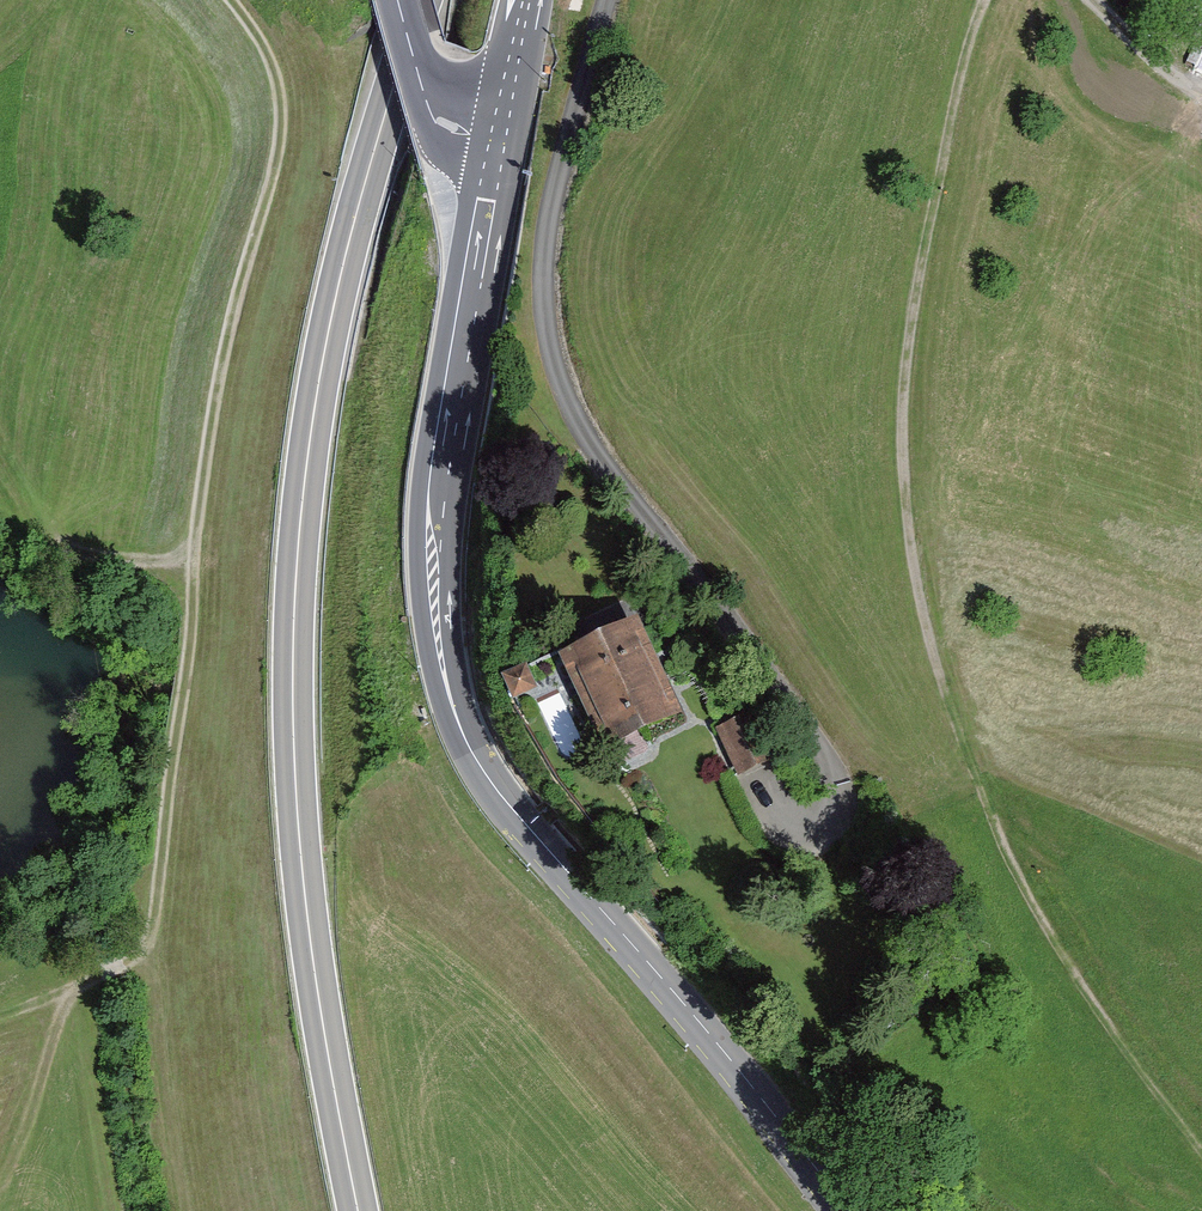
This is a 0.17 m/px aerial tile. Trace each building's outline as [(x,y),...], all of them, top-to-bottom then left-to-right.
[(637,610),(559,644),(604,741),(630,730),(683,707),(637,610)] [(527,661),(502,672),(512,693),(536,683),(527,661)] [(737,715),(716,725),(734,767),(757,757),(737,715)]
